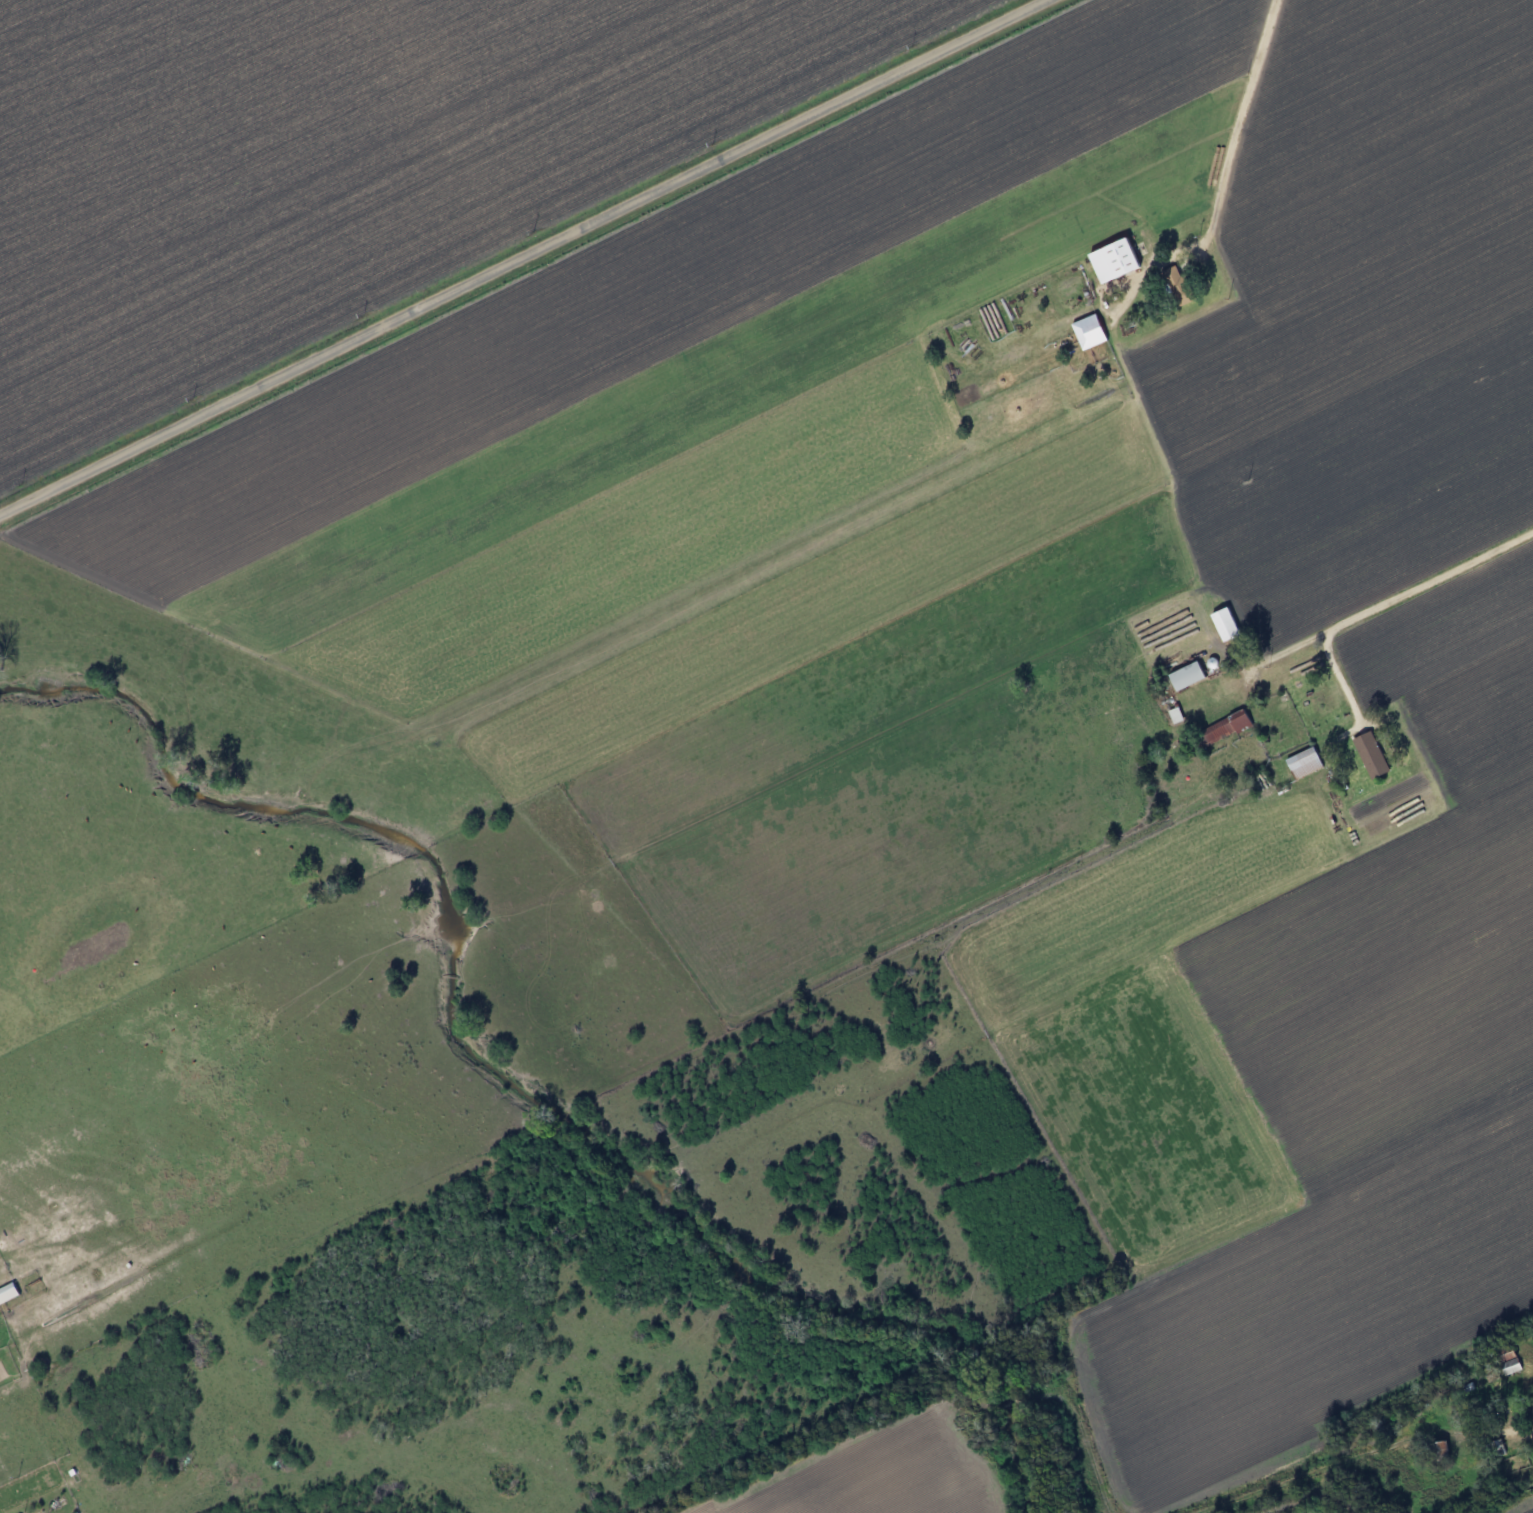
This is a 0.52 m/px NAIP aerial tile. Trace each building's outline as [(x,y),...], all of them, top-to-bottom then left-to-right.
[(1089,255),(1102,285),(1141,268),(1128,238),(1089,255)] [(1106,342),(1097,315),(1072,323),(1081,350),(1106,342)] [(1224,641),(1240,633),(1227,606),(1211,614),(1224,641)] [(1177,691),(1206,677),(1198,659),(1169,674),(1177,691)] [(1202,747),(1252,725),(1245,710),(1196,731),(1202,747)] [(1389,771),(1372,731),(1353,739),(1371,779),(1389,771)] [(1286,759),(1295,779),(1323,767),(1314,747),(1286,759)] [(19,1296),(12,1282),(0,1288),(0,1305),(19,1296)] [(1501,1363),(1507,1375),(1521,1368),(1516,1357),(1501,1363)] [(1435,1462),(1450,1460),(1448,1441),(1433,1443),(1435,1462)]
